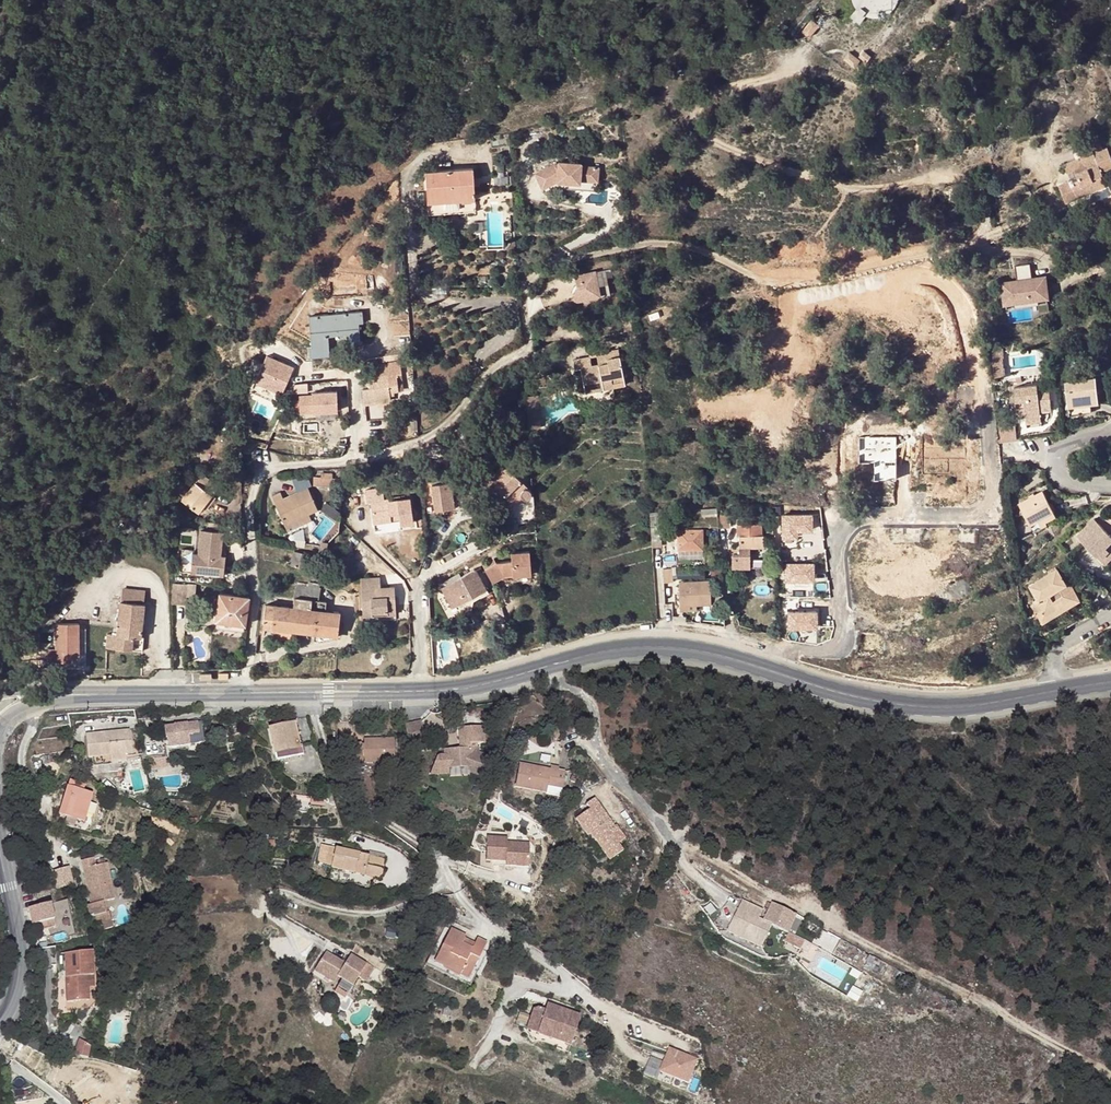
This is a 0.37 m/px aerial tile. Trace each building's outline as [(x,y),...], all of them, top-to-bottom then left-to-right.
[(1060,185),(1067,202),(1106,186),(1102,175),(1104,174),(1102,171),(1110,167),(1110,156),(1108,148),(1094,153),(1097,160),(1084,165),(1086,169),(1083,170),(1077,173),(1080,179),(1074,182),(1073,179),(1060,185)] [(1069,172),(1082,167),(1082,166),(1079,159),(1066,164),(1069,172)] [(556,164),(535,173),(544,193),(557,187),(557,181),(581,182),(581,180),(598,181),(600,165),(582,165),(582,162),(559,161),(559,163),(556,164)] [(475,211),(474,185),(473,177),(473,168),(426,171),(429,214),(475,211)] [(581,182),(557,181),(557,187),(598,190),(598,181),(581,180),(581,182)] [(1015,284),(1002,286),(1004,304),(1013,303),(1013,305),(1036,302),(1038,316),(1048,315),(1043,280),(1030,282),(1028,265),(1013,267),(1015,284)] [(582,299),(605,296),(602,270),(579,272),(582,299)] [(362,312),(309,316),(312,347),(312,353),(329,352),(326,334),(346,331),(348,343),(360,343),(359,323),(363,323),(362,312)] [(589,352),(590,357),(592,365),(608,362),(608,358),(620,356),(619,349),(610,351),(609,350),(606,350),(605,349),(589,352)] [(592,365),(590,357),(573,360),(575,369),(581,368),(585,392),(625,384),(620,356),(608,358),(608,362),(592,365)] [(266,357),(256,383),(283,394),(294,368),(266,357)] [(374,370),(374,377),(397,374),(402,374),(401,367),(374,370)] [(374,377),(368,378),(370,388),(363,389),(365,403),(391,399),(390,393),(399,392),(399,389),(397,374),(374,377)] [(1096,378),(1067,381),(1070,414),(1092,411),(1091,404),(1090,399),(1099,398),(1096,378)] [(279,404),(283,394),(256,383),(252,393),(279,404)] [(1042,425),(1041,411),(1040,405),(1052,403),(1051,391),(1039,392),(1038,385),(1015,388),(1018,414),(1026,413),(1028,427),(1042,425)] [(299,396),(300,413),(337,411),(337,392),(312,393),(312,396),(299,396)] [(538,394),(525,396),(525,399),(525,402),(525,403),(539,401),(538,394)] [(540,427),(539,401),(525,403),(527,428),(540,427)] [(1014,418),(997,420),(1000,442),(1017,439),(1014,418)] [(491,470),(483,477),(493,488),(496,485),(500,489),(515,505),(511,508),(509,524),(527,521),(534,515),(532,489),(530,490),(505,464),(495,473),(491,470)] [(210,497),(218,487),(202,473),(182,499),(199,512),(201,508),(203,506),(207,508),(214,499),(210,497)] [(334,475),(323,474),(322,486),(332,487),(334,475)] [(297,480),(298,489),(307,487),(305,478),(297,480)] [(285,525),(307,515),(318,510),(308,488),(284,499),(280,493),(272,496),(285,525)] [(382,489),(365,492),(367,503),(371,502),(374,524),(391,521),(390,515),(399,514),(400,524),(414,522),(410,499),(390,501),(389,500),(384,500),(382,489)] [(449,490),(433,494),(436,511),(452,508),(449,490)] [(1031,524),(1038,520),(1044,517),(1055,511),(1043,490),(1020,503),(1031,524)] [(1055,511),(1044,517),(1047,521),(1057,516),(1055,511)] [(730,512),(721,513),(722,527),(731,527),(730,512)] [(784,512),(785,538),(803,538),(803,531),(820,531),(820,512),(784,512)] [(374,528),(400,524),(399,514),(390,515),(391,521),(374,524),(374,528)] [(310,521),(307,515),(285,525),(288,531),(310,521)] [(1103,519),(1110,527),(1110,522),(1105,516),(1103,519)] [(1048,525),(1047,521),(1044,517),(1038,520),(1042,528),(1048,525)] [(1094,518),(1078,536),(1082,540),(1099,523),(1094,518)] [(1082,540),(1103,561),(1110,553),(1110,550),(1107,547),(1109,545),(1110,542),(1110,527),(1103,519),(1099,523),(1082,540)] [(762,524),(738,524),(738,535),(739,535),(740,547),(764,547),(764,535),(762,535),(762,524)] [(213,554),(215,554),(216,551),(221,552),(222,531),(200,529),(198,547),(206,548),(205,554),(198,553),(192,552),(191,571),(210,573),(213,554)] [(702,530),(678,529),(678,549),(702,548),(702,530)] [(663,555),(662,541),(652,542),(653,555),(663,555)] [(702,558),(702,548),(678,549),(679,558),(702,558)] [(312,555),(295,552),(292,565),(309,568),(312,555)] [(496,563),(485,570),(492,582),(504,576),(531,575),(530,553),(512,554),(512,562),(496,563)] [(803,553),(793,553),(793,567),(780,567),(780,578),(803,578),(803,553)] [(226,556),(215,554),(213,554),(210,573),(224,575),(226,556)] [(673,581),(673,568),(664,569),(664,582),(673,581)] [(456,580),(448,585),(451,592),(446,595),(453,608),(467,600),(464,595),(470,592),(473,596),(487,588),(475,569),(456,580)] [(1032,605),(1038,614),(1043,611),(1047,616),(1059,608),(1056,604),(1062,600),(1065,604),(1078,597),(1074,589),(1072,591),(1067,582),(1066,583),(1058,570),(1032,585),(1040,600),(1032,605)] [(1095,600),(1104,590),(1092,578),(1081,588),(1095,600)] [(362,618),(371,618),(371,614),(384,613),(384,617),(394,616),(394,606),(390,605),(389,601),(393,601),(393,589),(380,590),(380,580),(359,581),(361,604),(362,608),(365,607),(367,613),(362,615),(362,618)] [(680,581),(680,605),(697,605),(712,604),(711,580),(680,581)] [(187,585),(173,584),(172,603),(186,604),(187,585)] [(263,626),(275,627),(293,629),(296,629),(298,609),(310,610),(311,600),(319,601),(321,589),(296,586),(294,608),(266,605),(263,626)] [(489,592),(487,588),(473,596),(467,600),(469,604),(489,592)] [(219,593),(216,620),(244,624),(245,624),(249,598),(219,593)] [(1080,599),(1078,597),(1065,604),(1062,600),(1056,604),(1059,608),(1047,616),(1043,611),(1038,614),(1043,622),(1080,599)] [(326,601),(319,601),(311,600),(310,610),(298,609),(296,629),(338,634),(340,614),(325,612),(326,601)] [(120,602),(116,639),(116,647),(142,650),(143,638),(141,637),(145,605),(120,602)] [(823,609),(792,609),(792,627),(823,627),(823,609)] [(243,631),(244,624),(216,620),(215,627),(243,631)] [(65,657),(70,657),(79,657),(78,624),(57,624),(57,648),(49,649),(49,661),(65,661),(65,657)] [(293,629),(275,627),(274,637),(292,639),(293,629)] [(106,646),(116,647),(116,639),(107,637),(106,646)] [(424,719),(408,721),(411,740),(426,738),(424,719)] [(174,726),(164,727),(166,739),(167,739),(168,748),(189,745),(189,743),(199,742),(197,723),(187,724),(186,723),(173,724),(174,726)] [(293,724),(269,729),(275,753),(298,749),(293,724)] [(484,727),(461,728),(461,739),(465,739),(465,748),(470,748),(469,743),(485,743),(484,727)] [(109,755),(110,762),(125,760),(124,753),(123,742),(130,741),(129,730),(113,731),(113,735),(108,735),(107,732),(86,734),(88,757),(92,756),(109,755)] [(394,739),(364,740),(365,762),(394,761),(394,739)] [(302,748),(298,749),(275,753),(276,760),(303,754),(302,748)] [(479,748),(470,748),(465,748),(462,748),(444,749),(444,755),(448,755),(448,758),(449,768),(472,767),(480,767),(479,752),(479,748)] [(492,757),(479,752),(480,767),(472,767),(473,768),(485,773),(492,757)] [(109,755),(92,756),(92,764),(110,762),(109,755)] [(435,762),(431,769),(449,768),(448,758),(445,758),(444,755),(439,755),(438,757),(435,762)] [(551,771),(549,770),(520,765),(515,788),(547,793),(548,786),(551,771)] [(550,766),(549,770),(551,771),(548,786),(556,787),(558,772),(559,768),(550,766)] [(483,777),(485,773),(473,768),(473,773),(483,777)] [(566,773),(558,772),(556,787),(563,789),(566,773)] [(84,822),(86,813),(81,811),(84,800),(90,802),(92,793),(82,790),(84,784),(69,780),(60,815),(67,817),(65,824),(74,827),(76,819),(84,822)] [(324,799),(310,798),(310,803),(310,806),(323,807),(324,799)] [(606,823),(610,820),(595,799),(586,805),(590,809),(579,817),(590,834),(593,832),(612,859),(623,851),(619,844),(626,839),(616,825),(614,826),(611,829),(606,823)] [(86,813),(90,802),(84,800),(81,811),(86,813)] [(588,836),(590,834),(579,817),(576,820),(588,836)] [(593,832),(590,834),(609,861),(612,859),(593,832)] [(505,843),(485,844),(486,868),(510,867),(510,871),(529,870),(528,847),(506,848),(505,843)] [(317,864),(324,865),(328,847),(321,845),(317,864)] [(385,859),(328,847),(324,865),(331,867),(331,868),(378,878),(382,875),(385,859)] [(93,859),(80,861),(90,906),(114,900),(107,864),(95,867),(93,859)] [(55,887),(75,884),(72,866),(52,868),(55,887)] [(763,910),(743,900),(738,908),(744,911),(738,922),(733,919),(727,931),(760,948),(771,926),(771,925),(764,922),(759,919),(763,910)] [(781,908),(774,904),(770,912),(777,916),(781,908)] [(50,905),(27,910),(31,926),(37,925),(54,920),(50,905)] [(744,911),(738,908),(733,919),(738,922),(744,911)] [(777,916),(770,912),(764,922),(771,925),(771,926),(781,930),(789,912),(781,908),(777,916)] [(795,916),(789,912),(781,930),(787,933),(795,916)] [(54,920),(37,925),(39,932),(56,927),(54,920)] [(451,929),(439,953),(435,962),(460,975),(464,967),(472,971),(474,967),(479,970),(483,961),(479,959),(486,943),(478,939),(476,943),(473,949),(462,944),(465,938),(466,936),(451,929)] [(805,947),(807,939),(791,934),(789,942),(805,947)] [(476,943),(465,938),(462,944),(473,949),(476,943)] [(327,949),(320,960),(334,974),(339,977),(341,974),(356,983),(368,961),(353,952),(347,961),(327,949)] [(466,996),(479,970),(474,967),(472,971),(464,967),(460,975),(435,962),(439,953),(434,950),(421,975),(466,996)] [(66,965),(66,977),(69,977),(69,984),(66,984),(67,1001),(89,1000),(88,977),(93,976),(92,952),(65,954),(66,965)] [(318,964),(334,974),(320,960),(318,964)] [(338,978),(334,974),(318,964),(316,967),(337,980),(338,978)] [(94,998),(93,976),(88,977),(89,1000),(67,1001),(67,1007),(84,1007),(89,1006),(90,1005),(92,1003),(93,1001),(94,998)] [(542,1005),(531,1037),(565,1049),(578,1012),(543,1000),(542,1005)] [(531,1037),(542,1005),(535,1003),(531,1005),(521,1034),(531,1037)] [(453,1007),(445,1005),(443,1015),(451,1017),(453,1007)] [(565,1049),(531,1037),(535,1047),(538,1045),(551,1050),(550,1052),(562,1057),(565,1049)] [(76,1051),(91,1056),(94,1044),(80,1039),(76,1051)] [(689,1082),(699,1059),(672,1047),(662,1071),(689,1082)] [(497,1057),(492,1053),(480,1065),(485,1070),(497,1057)]
